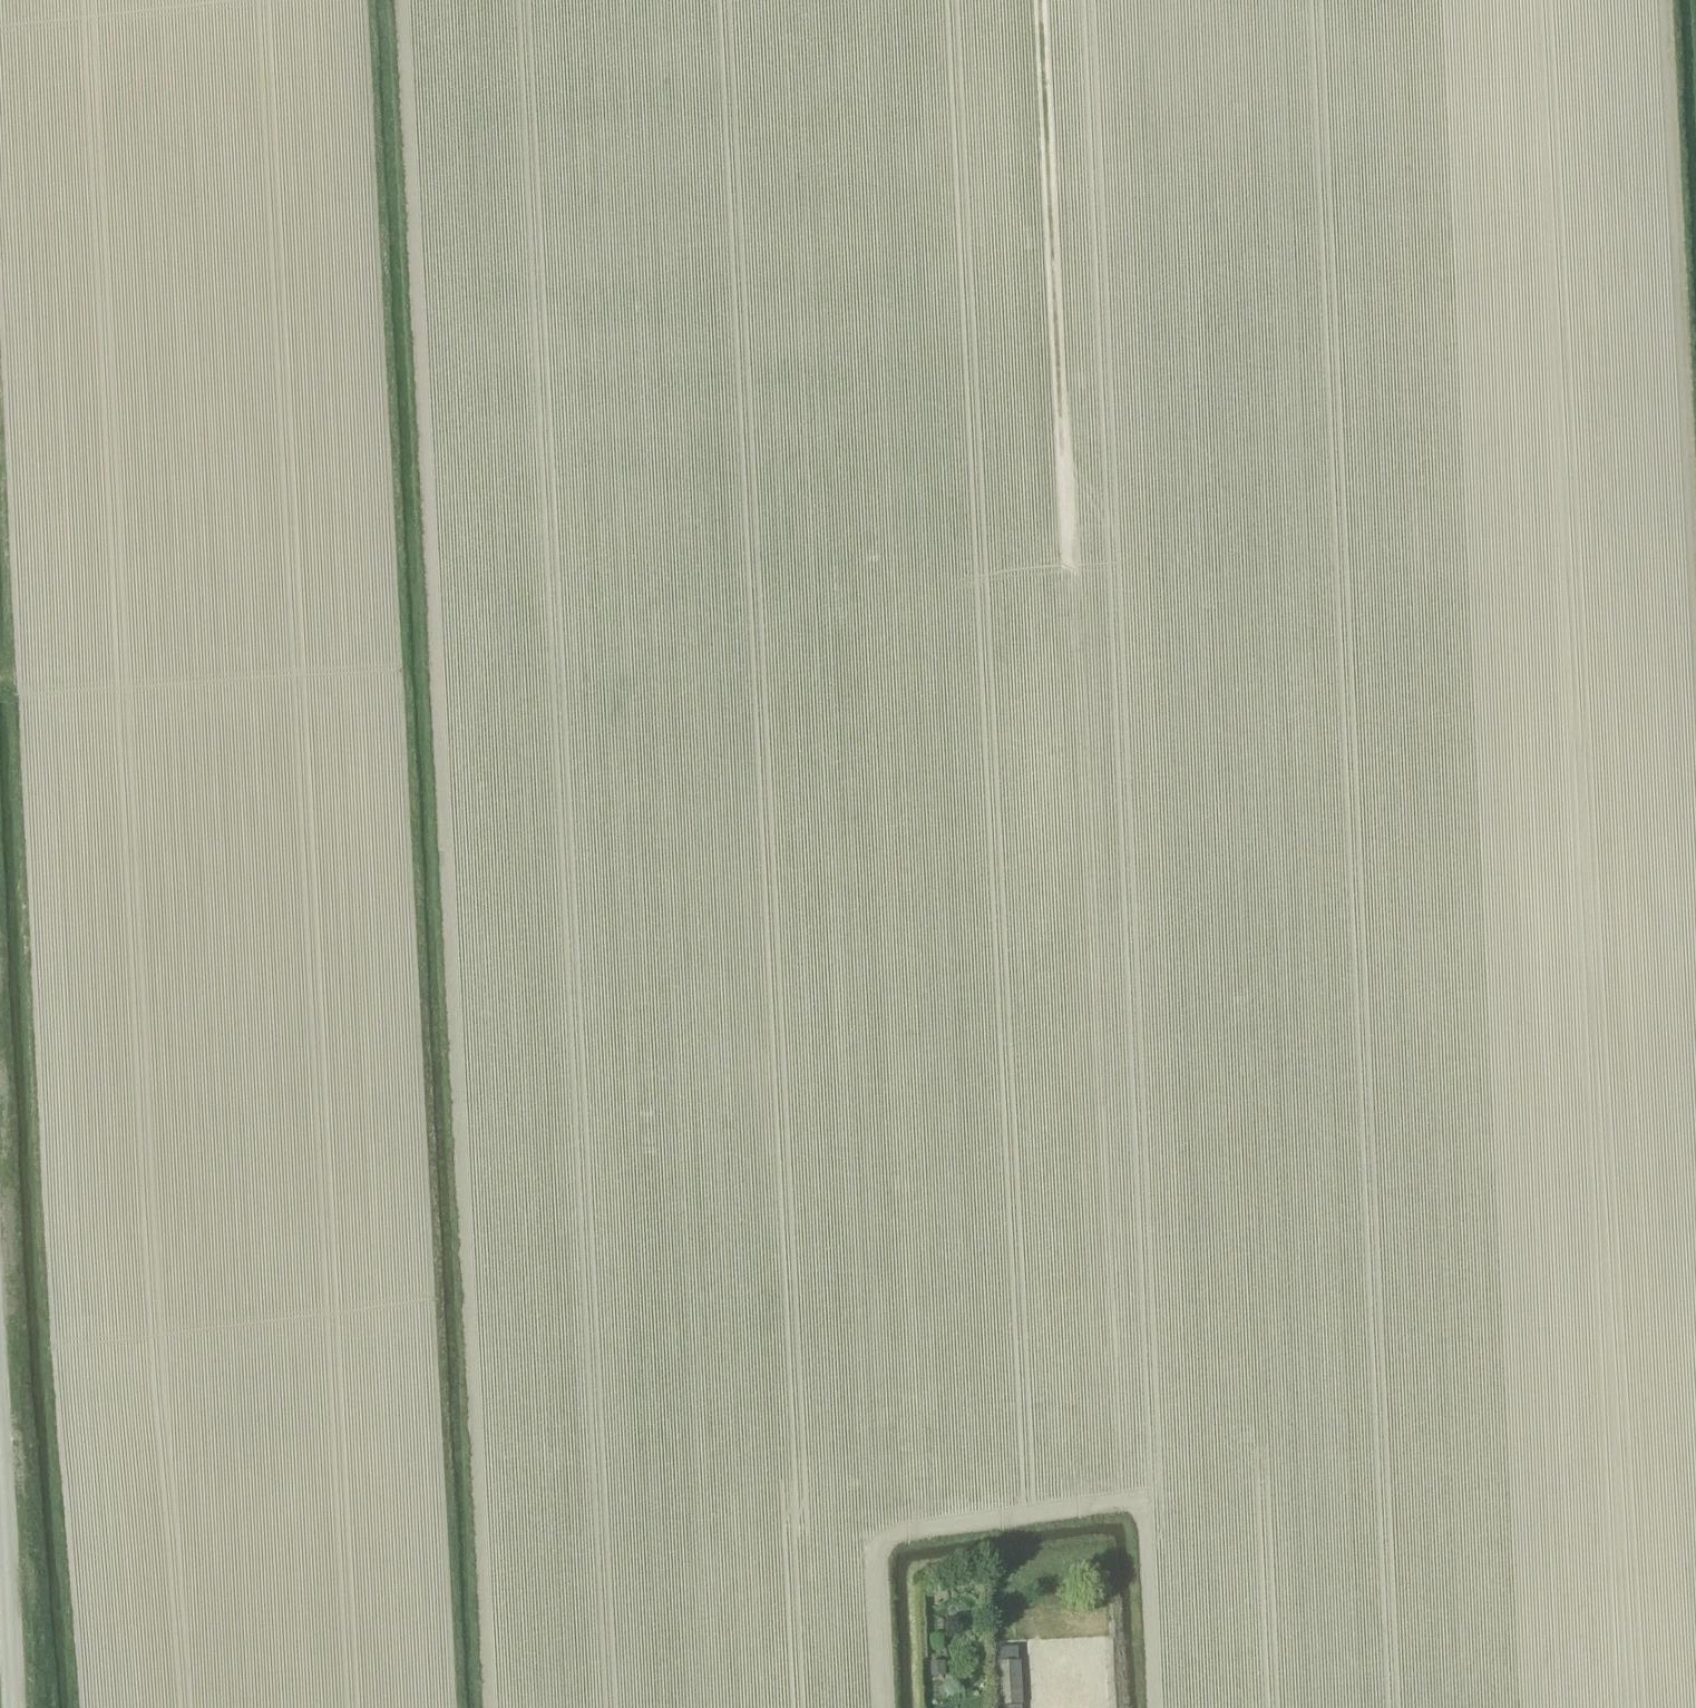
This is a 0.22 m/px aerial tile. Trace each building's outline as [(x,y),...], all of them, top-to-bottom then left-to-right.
[(994,1640),(1007,1640),(1006,1621),(993,1621),(994,1640)] [(995,1662),(998,1707),(1021,1706),(1018,1661),(1017,1647),(995,1648),(996,1662),(995,1662)]
